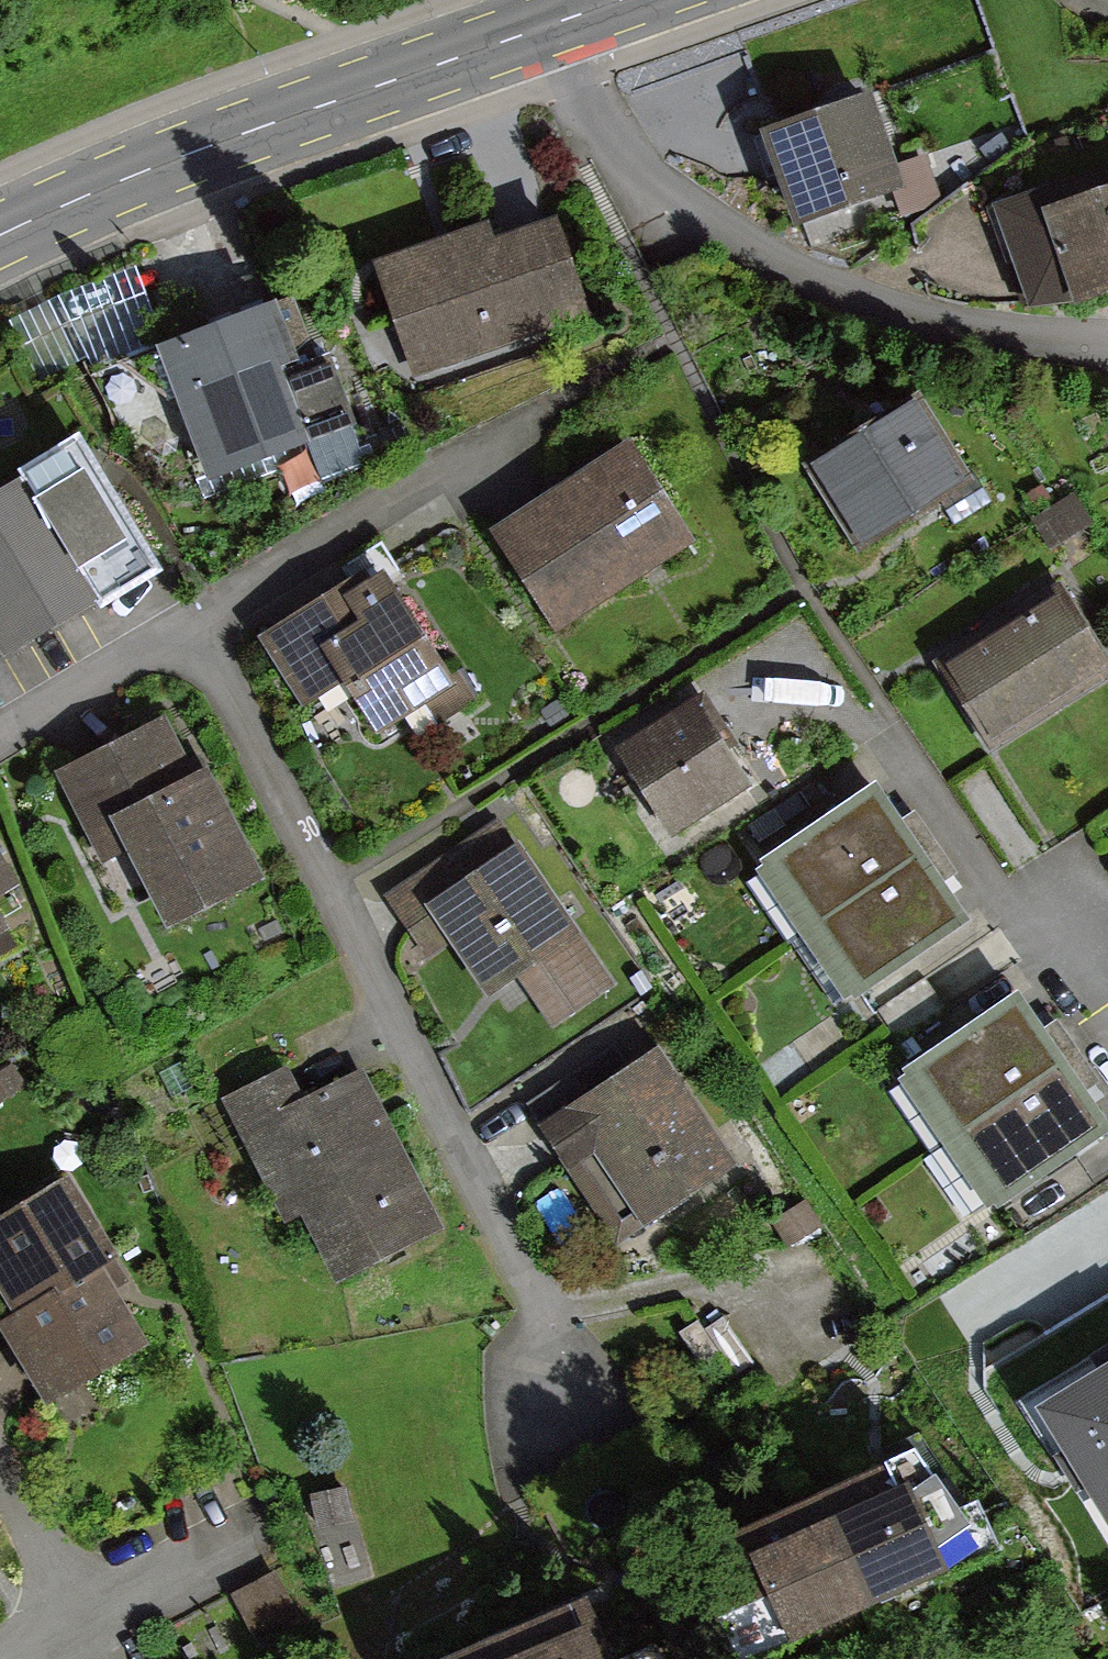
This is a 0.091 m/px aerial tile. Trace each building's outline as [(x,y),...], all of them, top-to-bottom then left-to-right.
[(873,91),(762,129),(794,223),(906,186),(873,91)] [(1000,198),(1037,309),(1107,287),(1107,180),(1074,190),(1064,170),(1000,198)] [(384,265),(422,371),(595,310),(563,221),(503,243),(497,225),(384,265)] [(286,304),(171,347),(221,479),(336,436),(286,304)] [(923,390),(814,461),(868,542),(977,471),(923,390)] [(704,525),(645,438),(515,527),(575,614),(704,525)] [(12,653),(154,569),(83,449),(0,497),(0,633),(12,653)] [(393,568),(273,640),(309,701),(358,672),(388,723),(460,681),(393,568)] [(1069,591),(950,665),(997,742),(1107,673),(1107,655),(1069,591)] [(705,696),(632,745),(687,826),(760,777),(739,745),(705,696)] [(270,873),(186,717),(71,779),(118,866),(142,853),(179,922),(270,873)] [(874,795),(771,866),(815,930),(919,859),(874,795)] [(613,982),(502,825),(401,896),(438,949),(452,940),(492,997),(527,973),(560,1020),(613,982)] [(19,885),(0,852),(0,895),(19,885)] [(919,859),(815,930),(859,995),(963,924),(919,859)] [(14,932),(0,908),(0,940),(14,932)] [(1061,1069),(1018,1005),(912,1077),(956,1140),(1061,1069)] [(743,1159),(664,1050),(557,1127),(636,1236),(743,1159)] [(1105,1132),(1061,1069),(956,1140),(999,1204),(1105,1132)] [(443,1227),(365,1076),(309,1105),(292,1073),(236,1101),(290,1206),(309,1197),(350,1275),(443,1227)] [(14,1319),(54,1294),(58,1300),(105,1271),(120,1262),(69,1178),(0,1220),(0,1296),(14,1319)] [(14,1319),(0,1327),(0,1335),(47,1411),(152,1347),(105,1271),(58,1300),(54,1294),(14,1319)] [(1097,1467),(1107,1485),(1107,1460),(1097,1467)] [(901,1481),(827,1513),(867,1605),(941,1572),(901,1481)] [(827,1513),(753,1546),(794,1637),(867,1605),(827,1513)] [(500,1654),(502,1658),(596,1658),(579,1620),(500,1654)]
